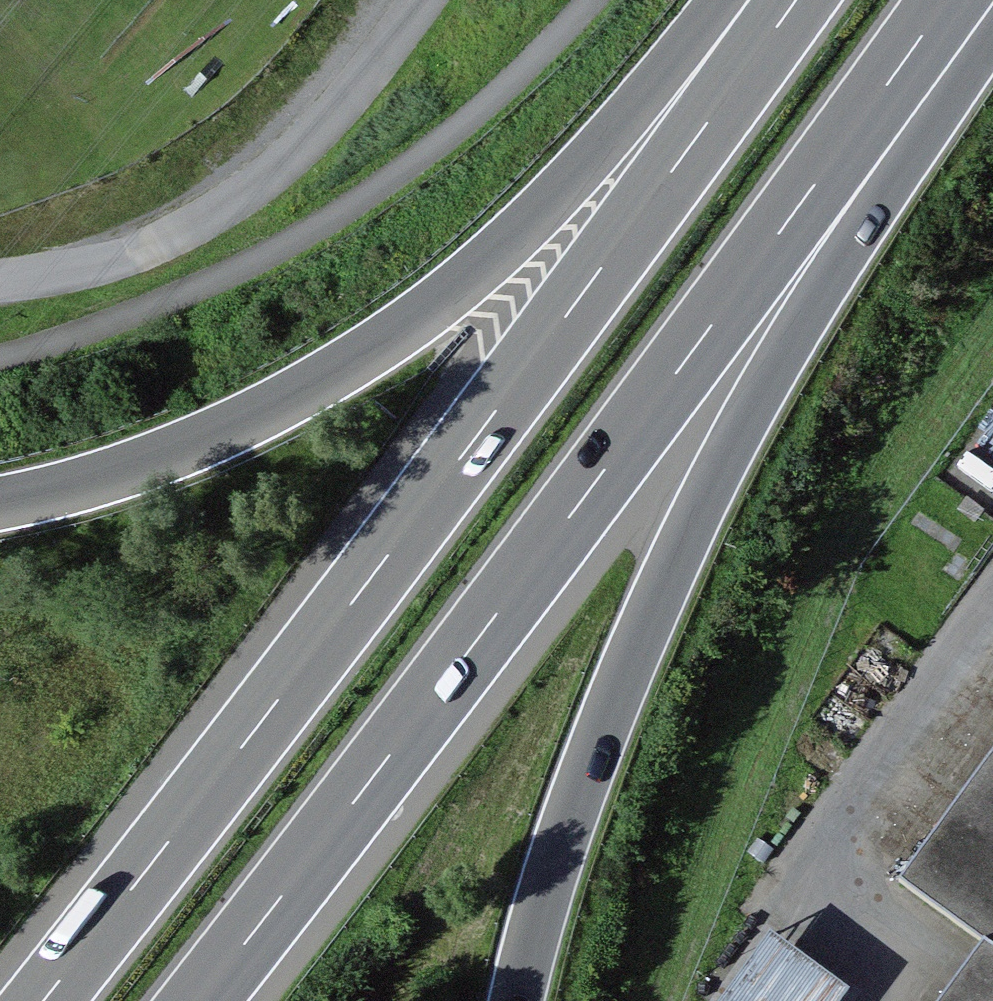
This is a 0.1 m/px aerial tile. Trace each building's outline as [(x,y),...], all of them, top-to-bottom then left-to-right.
[(911,877),(992,937),(992,766),(911,877)] [(859,988),(782,932),(731,1000),(849,1000),(859,988)] [(949,1000),(992,1000),(992,941),(949,1000)]
